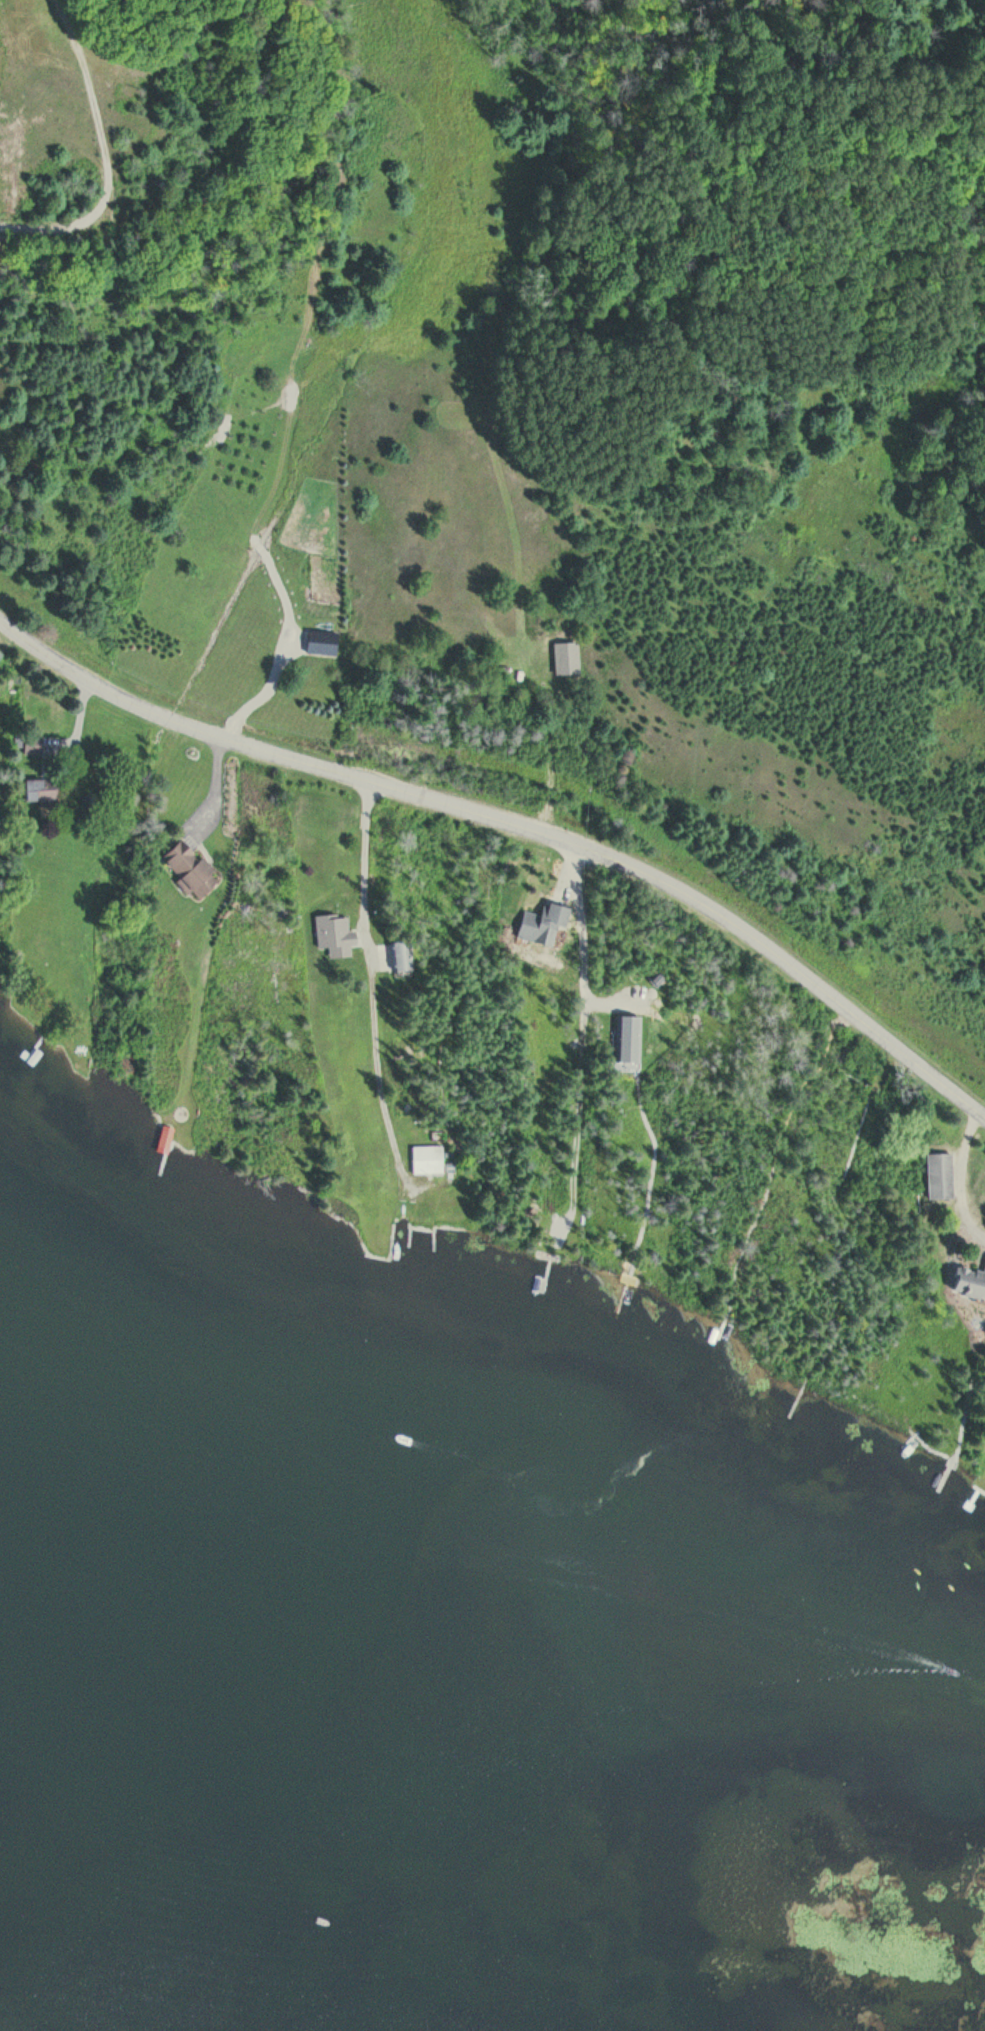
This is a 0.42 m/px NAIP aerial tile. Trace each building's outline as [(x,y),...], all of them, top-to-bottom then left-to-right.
[(338,656),(338,632),(310,632),(310,656),(338,656)] [(525,664),(517,664),(517,685),(525,685),(525,664)] [(24,755),(43,755),(43,737),(24,737),(24,755)] [(39,806),(58,806),(58,779),(26,779),(26,801),(39,801),(39,806)] [(163,858),(181,879),(179,881),(199,902),(221,881),(183,839),(163,858)] [(554,946),(558,925),(568,927),(572,908),(545,902),(542,915),(524,912),(518,939),(554,946)] [(331,958),(351,957),(348,917),(318,920),(320,948),(330,947),(331,958)] [(392,971),(411,971),(411,942),(392,942),(392,971)] [(642,1062),(642,1016),(617,1016),(617,1062),(642,1062)] [(174,1129),(163,1126),(159,1145),(170,1147),(174,1129)] [(444,1147),(412,1147),(412,1174),(444,1174),(444,1147)] [(954,1199),(954,1153),(927,1153),(927,1199),(954,1199)] [(984,1299),(984,1271),(984,1272),(958,1267),(953,1292),(984,1299)]
